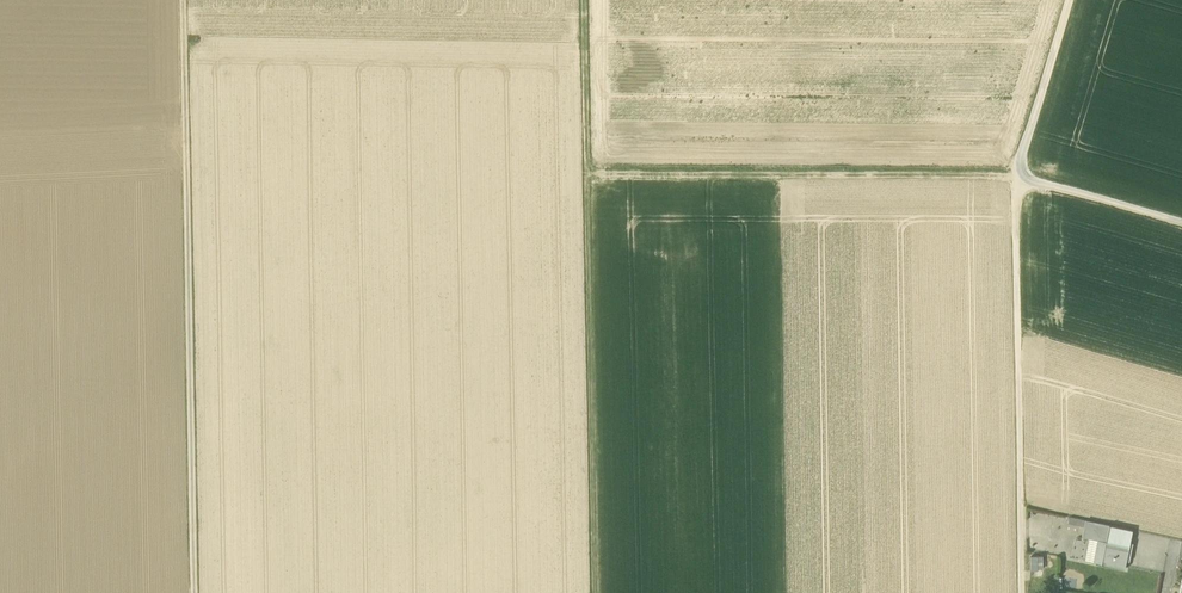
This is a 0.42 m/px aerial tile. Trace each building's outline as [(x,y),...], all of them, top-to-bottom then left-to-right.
[(1069,524),(1088,528),(1089,522),(1070,518),(1069,524)] [(1086,538),(1106,541),(1109,526),(1089,522),(1088,528),(1086,538)] [(1133,530),(1109,525),(1106,541),(1129,546),(1133,530)] [(1125,570),(1129,546),(1088,538),(1083,563),(1125,570)] [(1029,554),(1029,569),(1042,570),(1042,554),(1029,554)]
